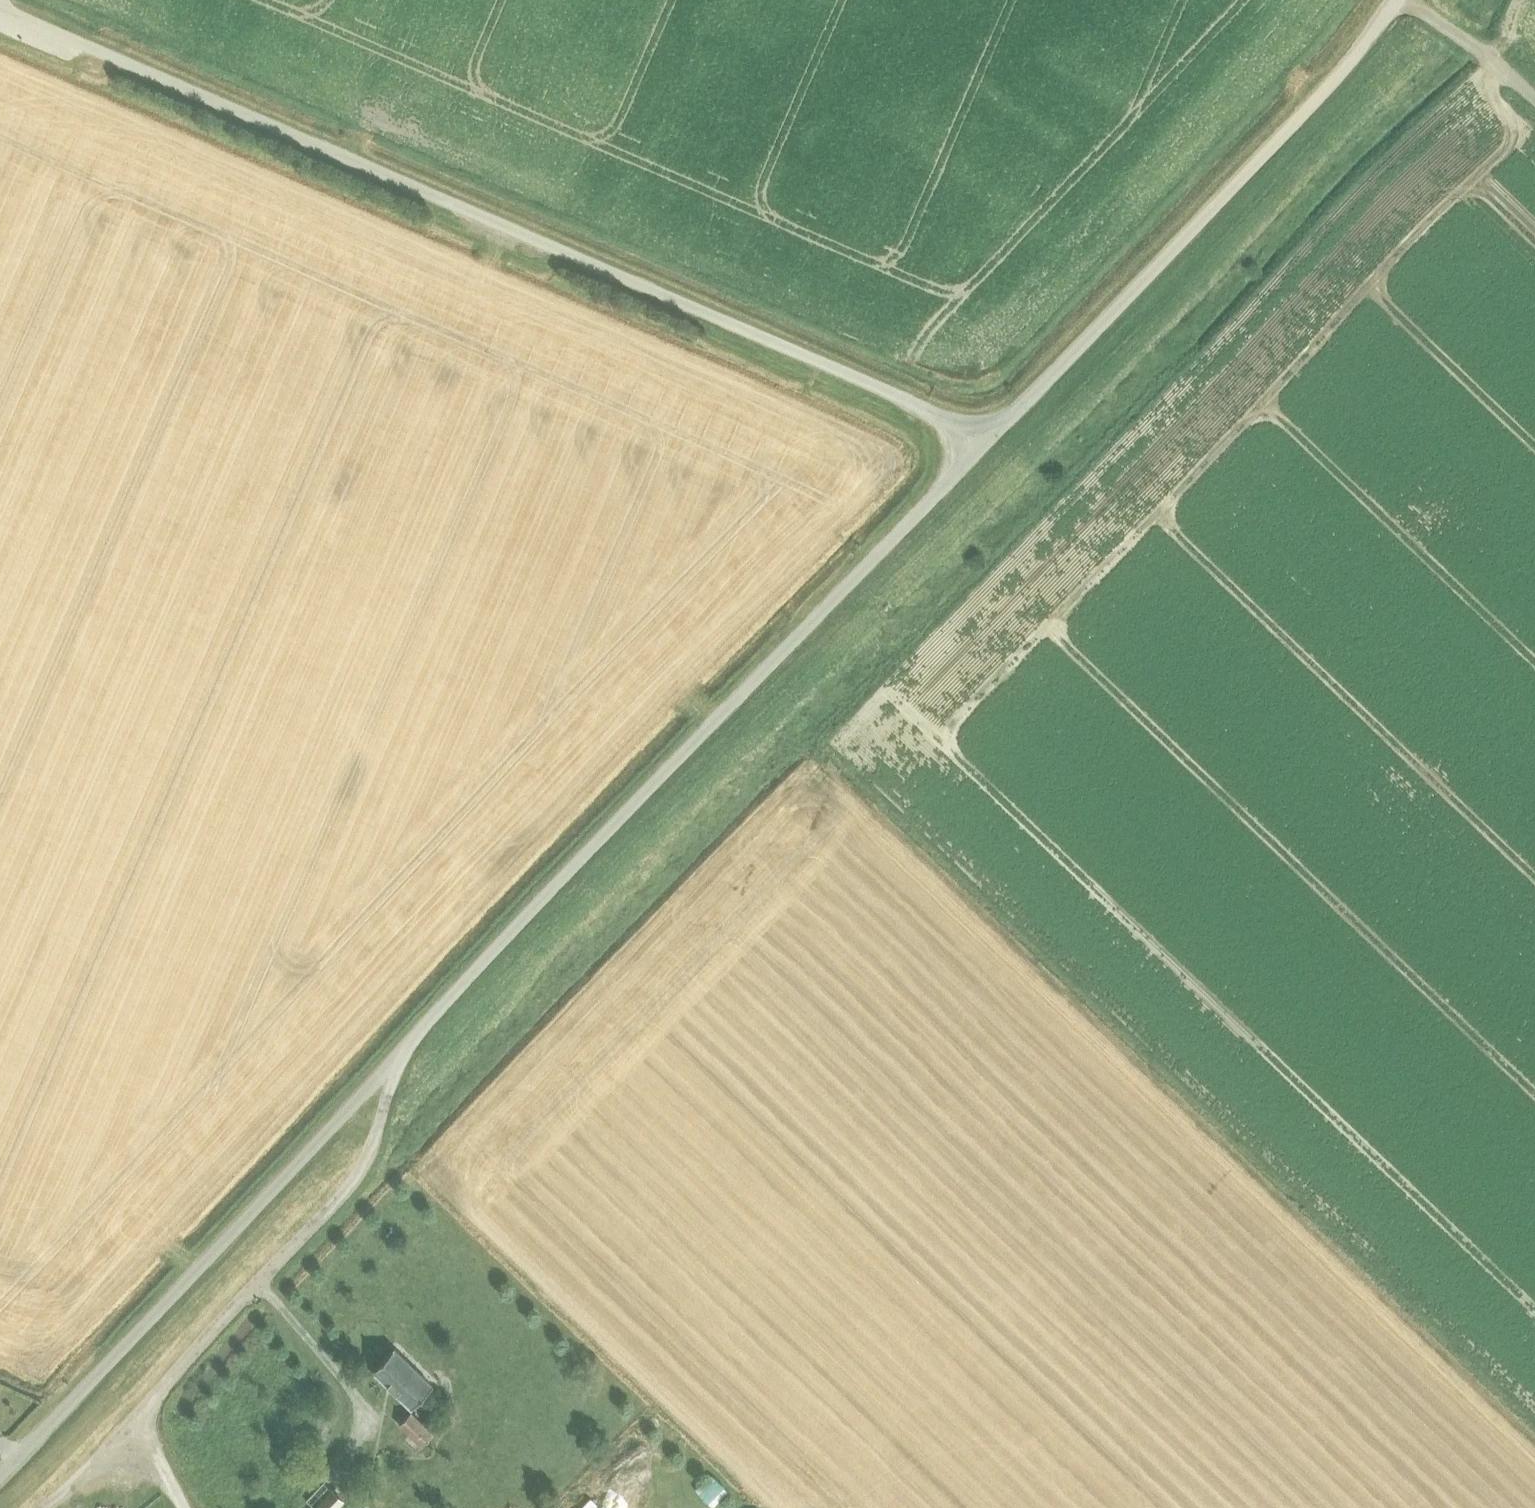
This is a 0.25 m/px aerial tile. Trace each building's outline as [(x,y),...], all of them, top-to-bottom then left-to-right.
[(395,1348),(373,1370),(412,1407),(433,1385),(395,1348)] [(437,1389),(430,1396),(437,1403),(444,1395),(437,1389)] [(438,1403),(430,1410),(435,1415),(443,1408),(438,1403)] [(432,1433),(422,1423),(410,1412),(398,1425),(420,1446),(432,1433)] [(430,1414),(422,1423),(432,1433),(440,1424),(430,1414)] [(720,1477),(703,1485),(711,1500),(727,1491),(720,1477)] [(343,1501),(323,1481),(305,1500),(312,1507),(337,1507),(343,1501)] [(603,1501),(596,1494),(582,1507),(596,1507),(603,1501)]
